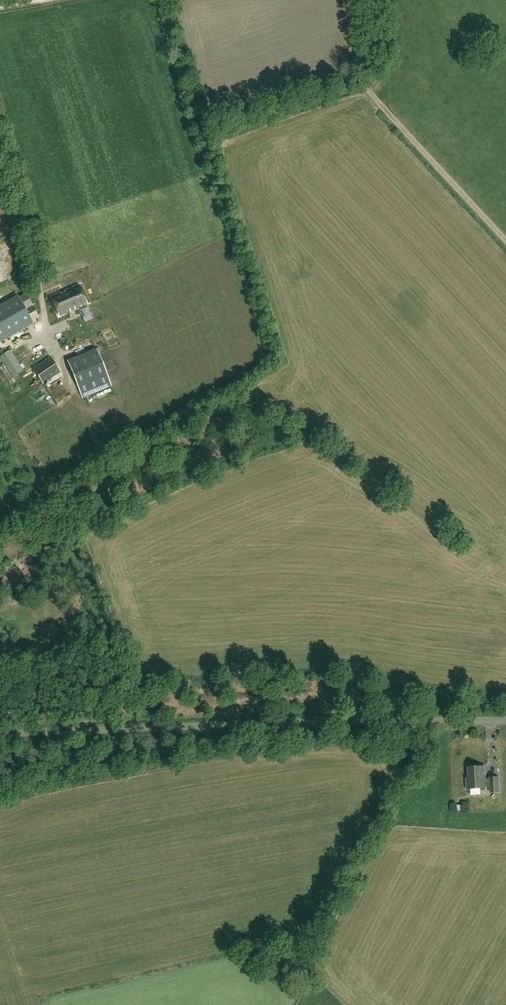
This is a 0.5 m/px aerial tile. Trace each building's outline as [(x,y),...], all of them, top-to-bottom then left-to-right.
[(79,285),(51,297),(59,315),(87,303),(79,285)] [(39,316),(26,293),(0,308),(0,339),(39,316)] [(82,398),(112,386),(96,348),(67,360),(82,398)] [(63,375),(60,371),(50,357),(33,368),(43,383),(56,374),(59,378),(63,375)] [(477,767),(477,765),(469,765),(469,778),(467,778),(468,789),(486,788),(486,787),(491,787),(491,792),(500,791),(499,777),(490,777),(490,778),(485,778),(485,766),(477,767)]
